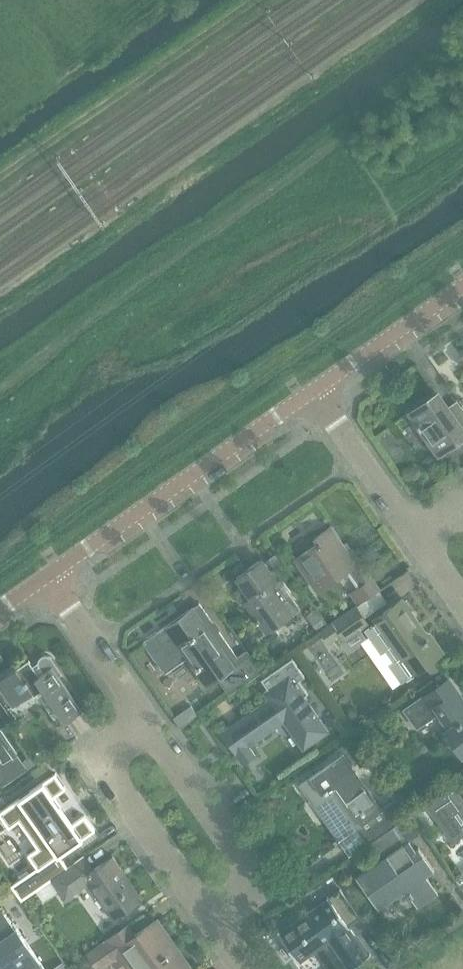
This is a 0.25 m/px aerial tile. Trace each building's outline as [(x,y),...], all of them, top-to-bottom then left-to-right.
[(453,413),(440,394),(411,414),(422,430),(424,429),(441,453),(462,438),(462,407),(453,413)] [(348,569),(361,587),(353,593),(360,603),(382,588),(354,549),(349,552),(331,526),(314,538),(317,542),(296,557),(319,589),(348,569)] [(280,578),(278,580),(263,558),(237,576),(256,603),(251,607),(268,631),(301,608),(280,578)] [(401,683),(414,673),(446,652),(433,633),(430,634),(404,597),(375,617),(377,620),(364,630),(369,637),(360,644),(371,660),(375,657),(384,669),(379,672),(391,688),(400,682),(401,683)] [(206,687),(208,685),(220,678),(230,693),(262,671),(248,650),(238,657),(199,603),(145,641),(166,671),(186,658),(206,687)] [(358,605),(319,631),(328,645),(337,638),(348,653),(360,645),(358,643),(366,638),(360,629),(370,622),(358,605)] [(316,609),(307,616),(316,629),(326,623),(316,609)] [(17,703),(33,692),(35,695),(44,688),(67,721),(84,709),(60,675),(64,672),(54,657),(52,655),(50,654),(47,653),(45,654),(42,655),(40,657),(39,659),(38,661),(39,664),(40,666),(44,672),(41,675),(30,659),(0,680),(0,684),(14,704),(8,708),(17,721),(25,715),(17,703)] [(435,663),(427,668),(432,676),(441,670),(435,663)] [(330,732),(308,700),(291,676),(265,693),(270,700),(223,733),(244,764),(256,756),(250,746),(289,718),(309,746),(330,732)] [(437,715),(440,713),(451,729),(448,731),(462,753),(462,696),(451,678),(424,697),(423,695),(403,709),(417,729),(437,715)] [(192,705),(175,717),(182,727),(199,715),(192,705)] [(19,754),(0,727),(0,768),(19,754)] [(412,816),(411,815),(399,797),(384,808),(346,753),(300,785),(339,841),(358,828),(370,845),(412,816)] [(37,766),(31,756),(23,761),(29,771),(37,766)] [(40,764),(31,771),(35,777),(47,769),(42,763),(40,764)] [(56,793),(66,786),(57,773),(1,812),(10,826),(20,819),(40,847),(30,854),(39,867),(12,886),(22,901),(53,879),(52,879),(63,871),(54,858),(96,829),(86,815),(76,822),(56,793)] [(454,786),(427,805),(453,842),(462,835),(462,799),(454,786)] [(417,848),(412,840),(423,832),(412,816),(370,845),(373,843),(384,859),(358,877),(379,908),(394,897),(406,914),(438,892),(426,874),(435,868),(420,846),(417,848)] [(52,879),(53,879),(66,898),(89,883),(93,889),(95,888),(116,918),(143,899),(113,855),(95,868),(86,855),(63,871),(52,879)] [(371,955),(370,954),(369,955),(348,926),(360,917),(342,891),(279,935),(297,960),(294,963),(299,968),(319,968),(322,967),(312,954),(329,942),(348,968),(351,968),(371,955)] [(25,937),(19,929),(16,930),(4,912),(0,915),(0,967),(1,968),(58,968),(66,964),(67,963),(39,923),(37,924),(39,927),(25,937)] [(113,961),(123,954),(134,968),(186,968),(190,967),(174,943),(169,946),(153,923),(135,936),(127,926),(86,955),(96,968),(102,968),(113,961)] [(75,968),(90,968),(93,967),(86,956),(72,965),(75,968)]
